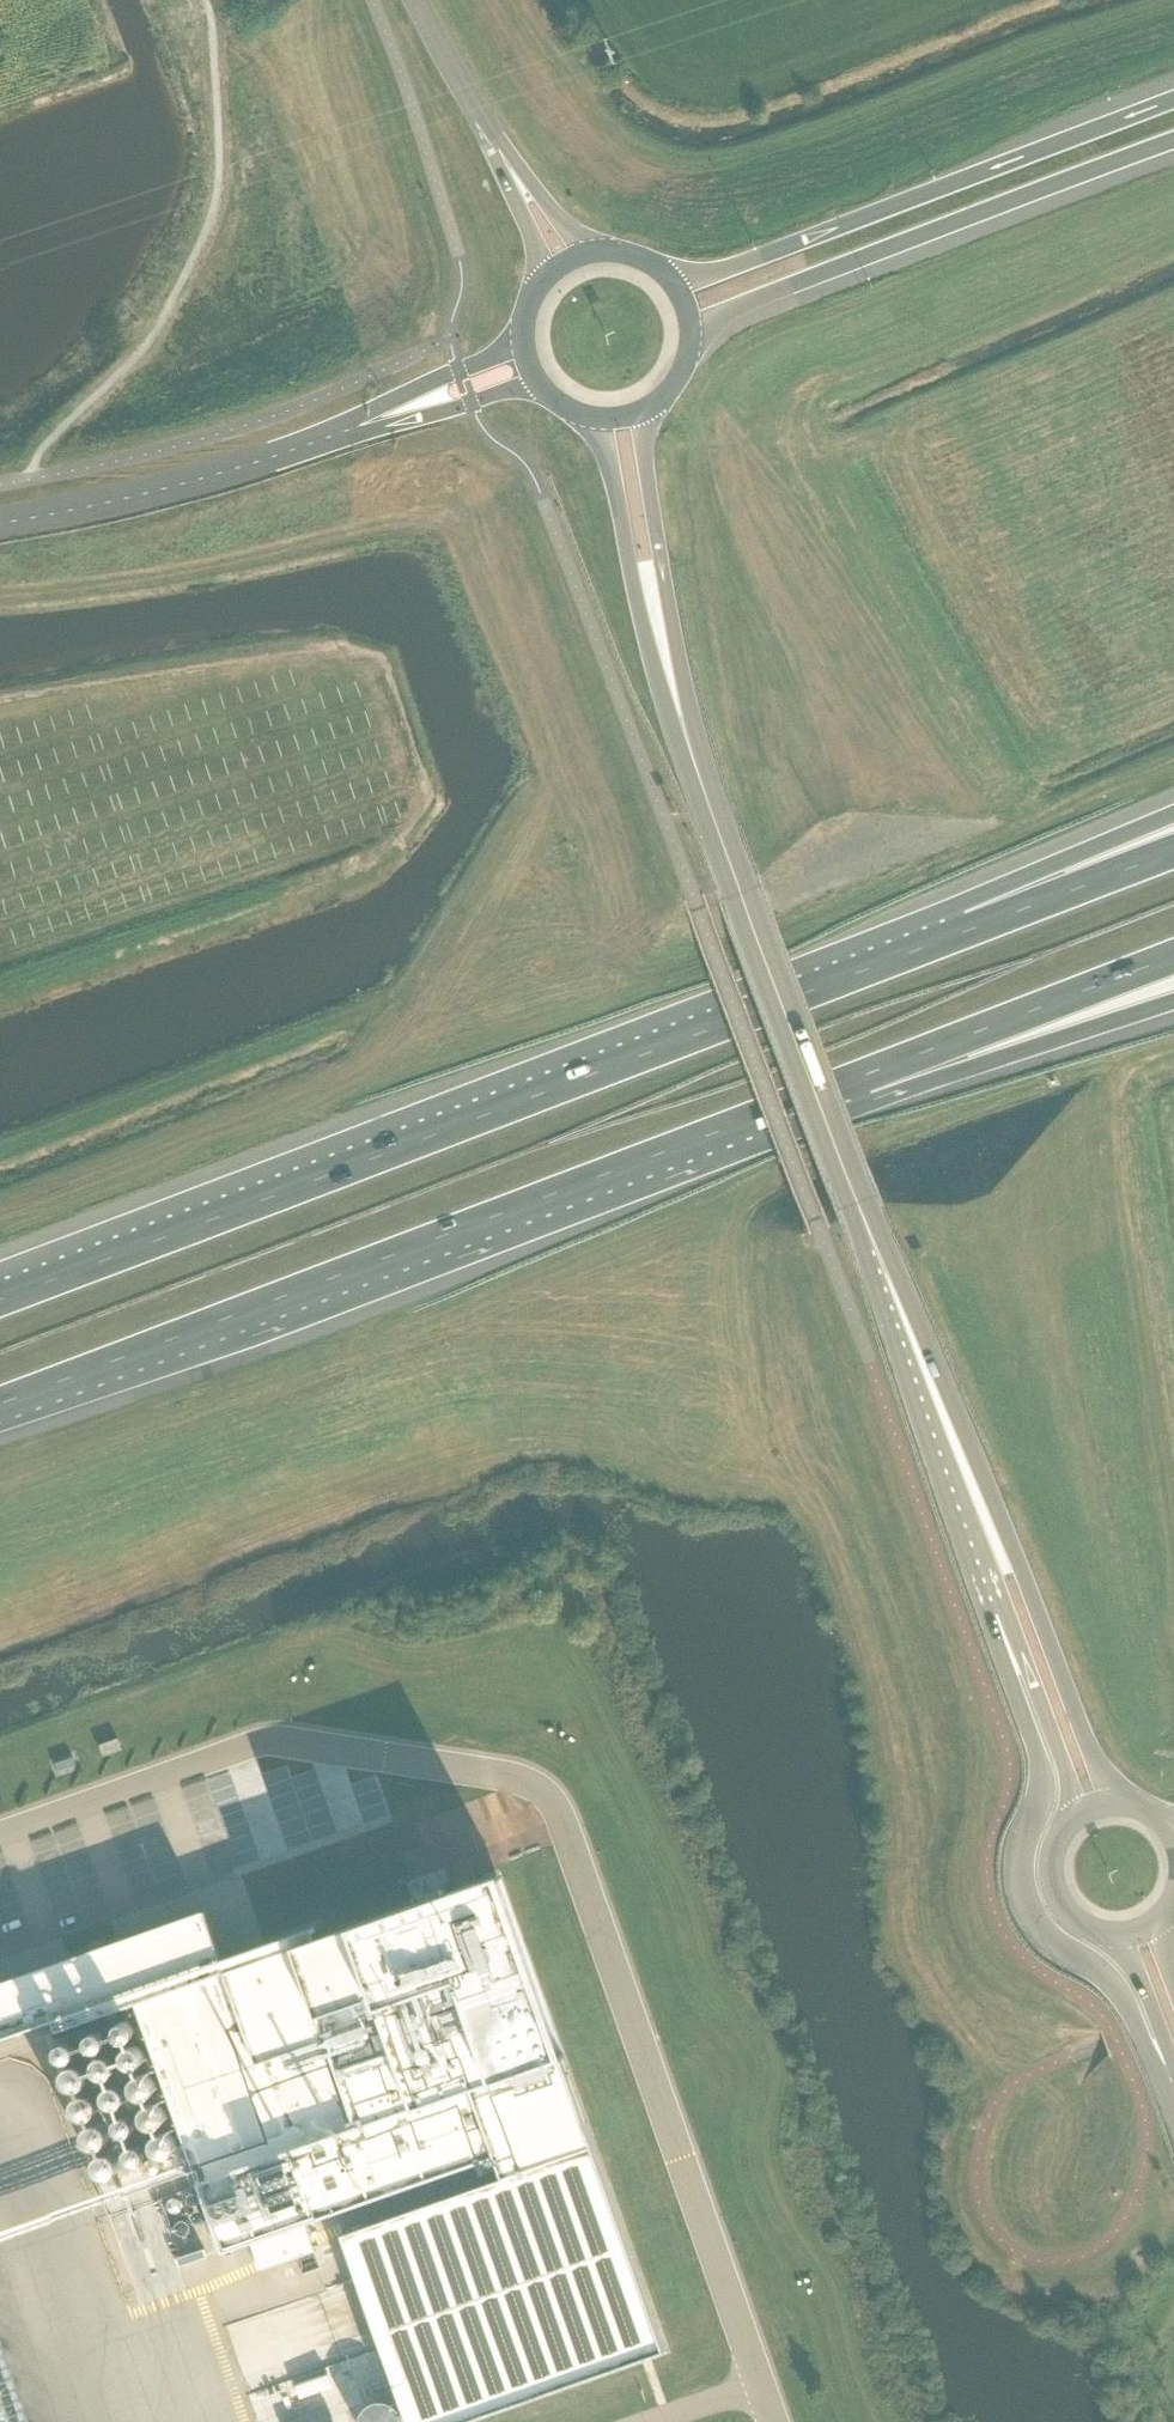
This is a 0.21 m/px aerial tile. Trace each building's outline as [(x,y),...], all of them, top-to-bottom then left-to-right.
[(0,1987),(0,2051),(136,2003),(223,2251),(427,2180),(492,2157),(500,2179),(435,2202),(344,2234),(342,2235),(408,2421),(451,2421),(669,2345),(503,1874),(323,1937),(319,1926),(223,1960),(207,1914),(191,1920),(0,1987)]
